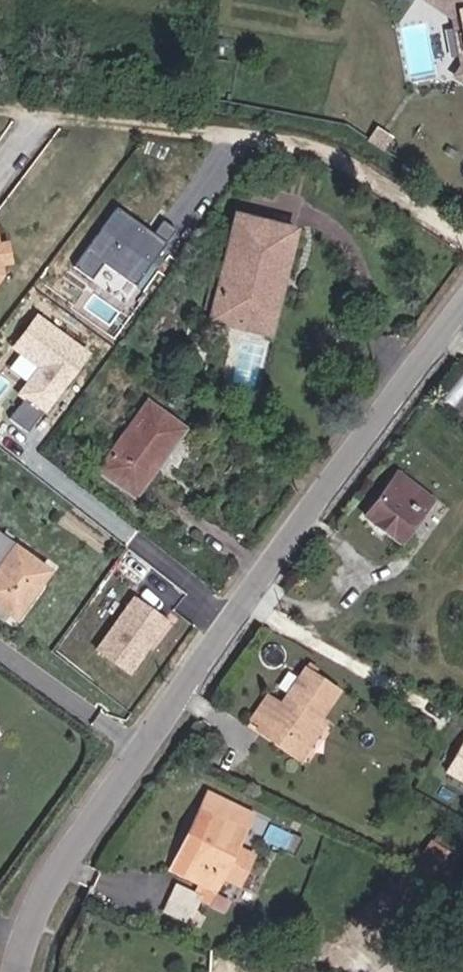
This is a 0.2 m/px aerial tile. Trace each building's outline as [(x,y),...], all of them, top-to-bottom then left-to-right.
[(438,0),(424,0),(438,9),(449,57),(442,69),(448,72),(456,59),(445,4),(438,0)] [(445,4),(456,59),(448,72),(462,81),(462,0),(438,0),(445,4)] [(168,244),(116,208),(78,261),(97,275),(108,260),(140,283),(168,244)] [(219,273),(229,275),(241,218),(231,215),(219,273)] [(241,218),(229,275),(219,273),(210,311),(236,317),(233,329),(263,336),(270,306),(276,278),(284,280),(295,229),(241,218)] [(276,278),(270,306),(263,336),(271,338),(284,280),(276,278)] [(207,323),(233,329),(236,317),(210,311),(207,323)] [(95,352),(39,313),(13,350),(35,365),(16,391),(50,415),(95,352)] [(152,466),(147,463),(175,423),(140,397),(92,464),(133,494),(152,466)] [(364,507),(402,534),(425,503),(389,475),(364,507)] [(14,618),(49,573),(0,536),(0,608),(14,618)] [(135,676),(174,620),(137,595),(98,651),(135,676)] [(303,742),(323,713),(340,687),(313,667),(289,704),(271,693),(254,719),(276,732),(280,727),(303,742)] [(271,739),(303,760),(333,719),(323,713),(303,742),(280,727),(276,732),(271,739)] [(446,777),(462,785),(462,742),(446,777)] [(185,876),(225,892),(231,879),(242,855),(263,811),(211,785),(201,808),(213,813),(185,876)] [(173,871),(185,876),(213,813),(201,808),(173,871)] [(258,863),(242,855),(231,879),(247,887),(258,863)] [(221,903),(225,892),(185,876),(181,887),(221,903)]
